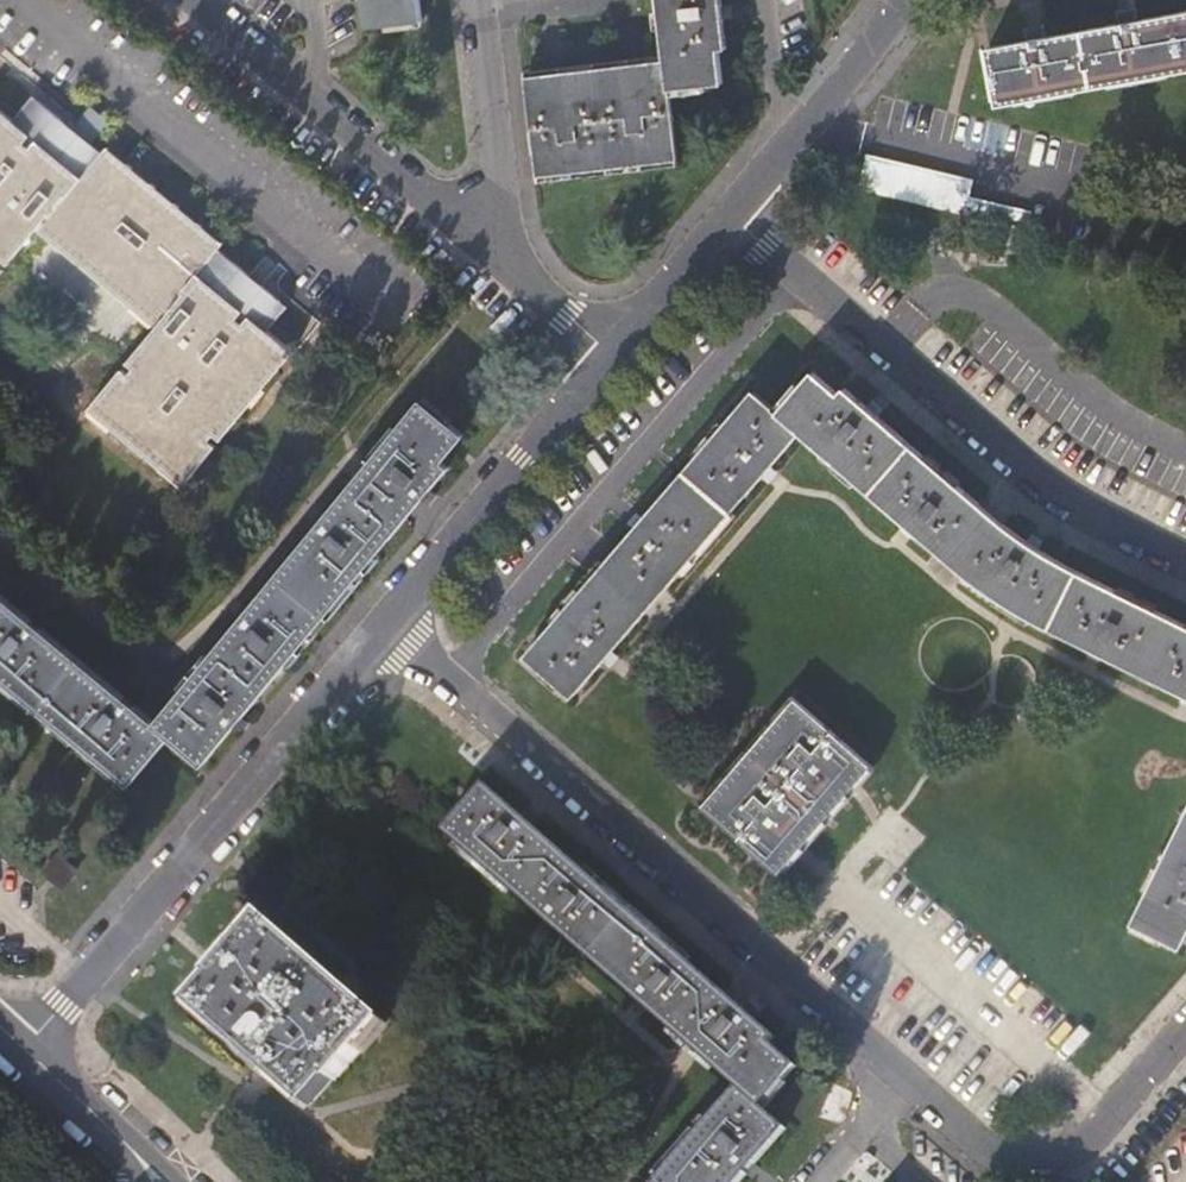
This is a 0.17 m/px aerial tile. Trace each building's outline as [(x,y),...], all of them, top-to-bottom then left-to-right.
[(371,21),(426,14),(424,0),(368,0),(371,21)] [(668,60),(671,89),(725,83),(721,49),(729,47),(723,0),(660,0),(668,60)] [(999,105),(1185,71),(1185,11),(1127,22),(1035,39),(989,48),(999,105)] [(671,89),(668,60),(529,77),(540,175),(679,159),(671,89)] [(33,94),(13,119),(20,125),(40,100),(33,94)] [(107,147),(102,152),(40,100),(20,125),(13,119),(0,108),(0,257),(1,255),(9,261),(37,228),(156,326),(128,361),(135,368),(129,375),(122,369),(91,407),(183,484),(215,447),(208,440),(214,432),(222,438),(293,352),(268,331),(261,325),(282,301),(218,248),(223,242),(107,147)] [(870,151),(861,187),(968,213),(976,177),(870,151)] [(1022,252),(1028,228),(1003,223),(997,247),(1022,252)] [(282,301),(261,325),(268,331),(288,307),(282,301)] [(1185,694),(1185,625),(1149,606),(1049,555),(1006,524),(974,497),(847,389),(841,393),(815,371),(780,411),(802,431),(953,562),(977,582),(999,597),(1034,619),(1185,694)] [(802,431),(780,411),(754,389),(525,656),(574,697),(802,431)] [(423,400),(158,723),(171,734),(204,762),(449,466),(443,461),(465,435),(423,400)] [(171,734),(158,723),(68,650),(66,649),(0,594),(0,674),(131,783),(171,734)] [(798,700),(705,807),(777,870),(803,842),(855,780),(870,763),(798,700)] [(739,1087),(762,1106),(797,1067),(771,1043),(775,1037),(485,784),(445,832),(739,1087)] [(1133,923),(1182,946),(1185,939),(1185,816),(1133,923)] [(60,853),(43,872),(62,889),(78,871),(60,853)] [(268,1071),(310,1107),(333,1080),(336,1082),(388,1021),(266,917),(214,975),(217,978),(192,1004),(268,1071)] [(762,1106),(739,1087),(657,1181),(739,1181),(786,1128),(762,1106)]
